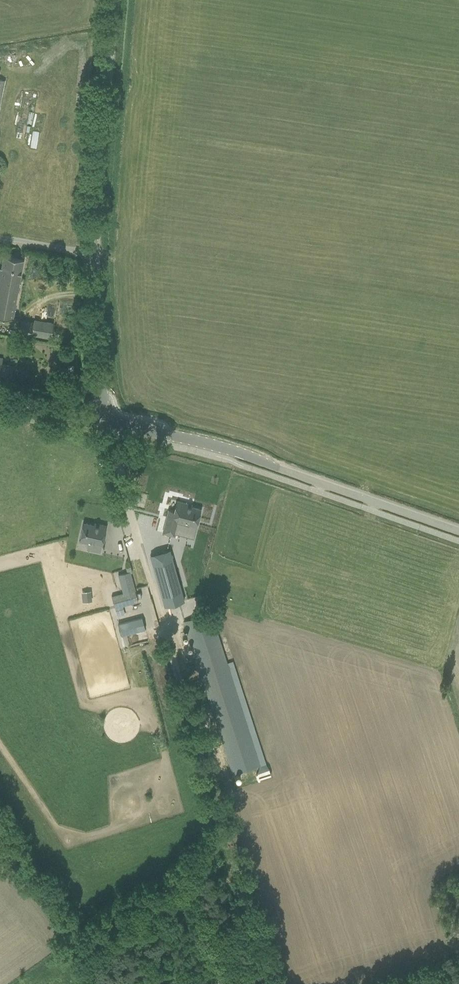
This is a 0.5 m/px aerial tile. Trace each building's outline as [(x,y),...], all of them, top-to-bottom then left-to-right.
[(35,148),(39,132),(33,131),(30,147),(35,148)] [(12,319),(23,260),(4,256),(2,268),(0,268),(0,316),(12,319)] [(22,320),(19,331),(32,334),(34,320),(33,322),(22,320)] [(45,322),(43,336),(50,337),(52,323),(46,322),(45,322)] [(162,532),(173,535),(177,520),(188,523),(188,525),(195,527),(200,509),(186,506),(186,504),(176,501),(174,511),(168,509),(162,532)] [(83,522),(79,542),(87,544),(88,541),(100,544),(102,544),(106,525),(98,524),(98,526),(94,525),(83,522)] [(187,601),(176,563),(157,569),(168,607),(187,601)] [(123,593),(111,596),(114,608),(137,602),(130,572),(118,575),(123,593)] [(211,612),(184,621),(233,774),(242,771),(260,765),(256,775),(257,780),(271,776),(268,770),(266,766),(266,765),(265,763),(254,728),(245,701),(239,681),(232,661),(227,662),(214,622),(211,612)] [(120,635),(143,629),(140,616),(116,623),(120,635)]
